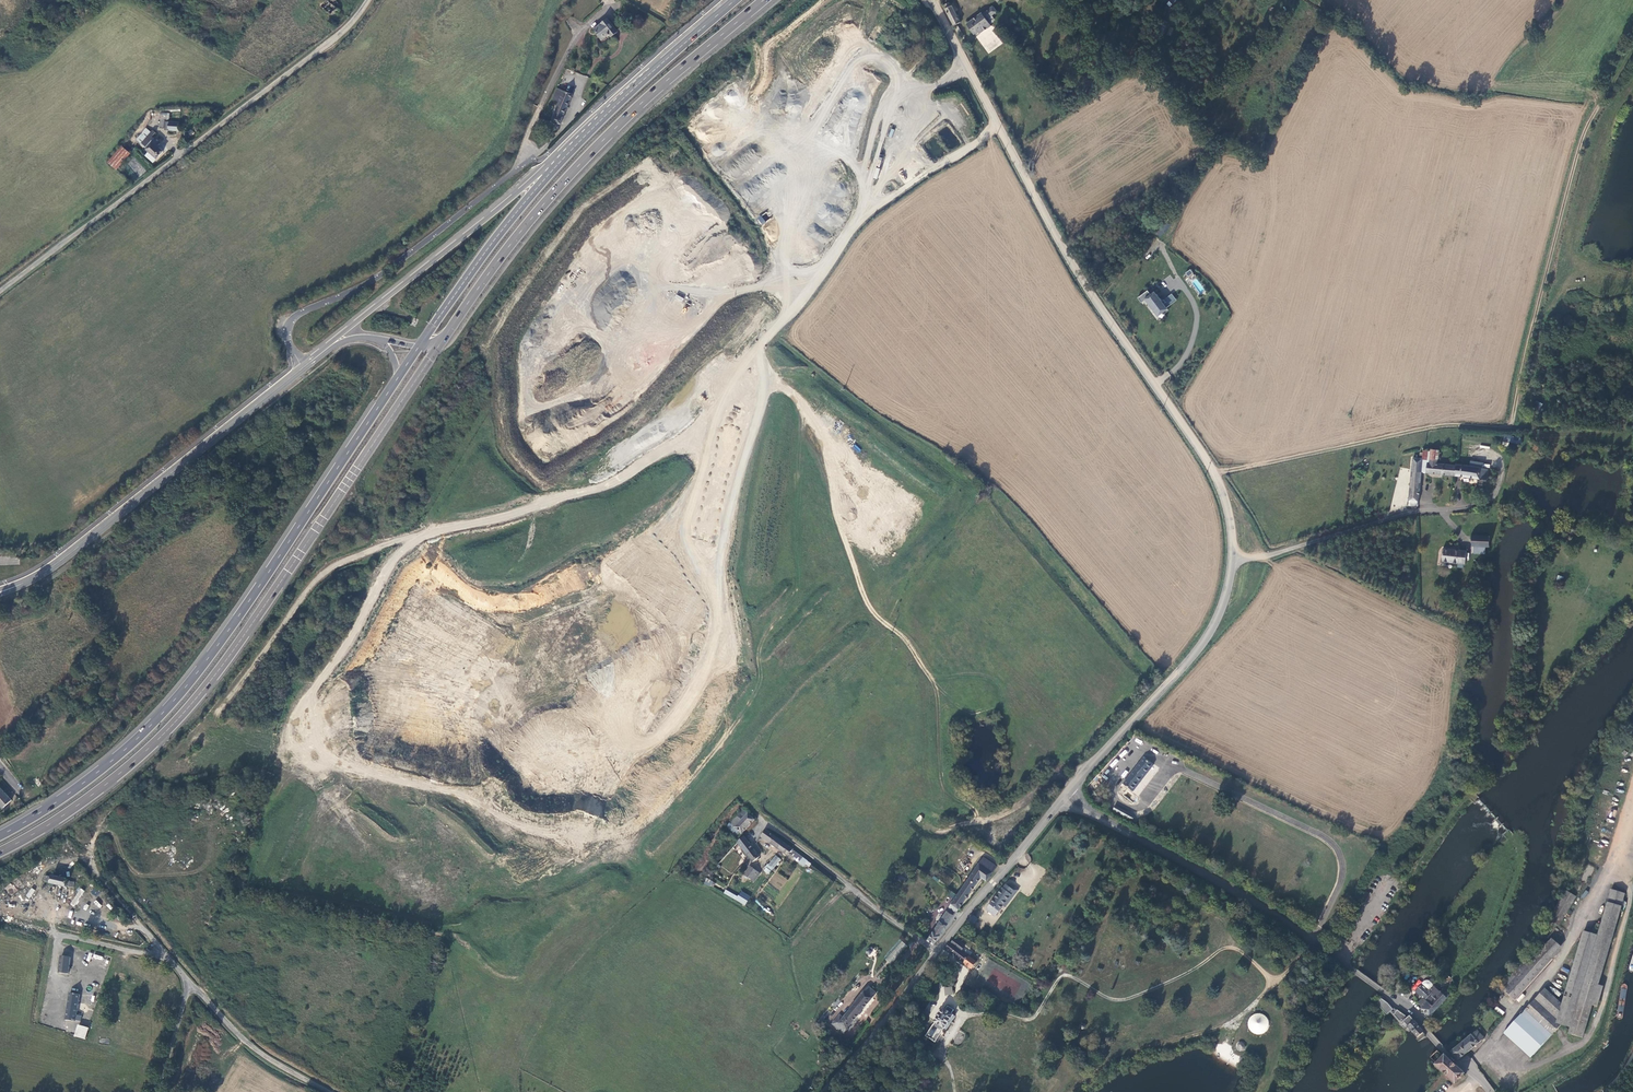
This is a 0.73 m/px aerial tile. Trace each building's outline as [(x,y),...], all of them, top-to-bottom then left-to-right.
[(319,7),(323,10),(323,9),(335,19),(338,15),(337,14),(339,11),(337,9),(326,0),(325,0),(319,7)] [(341,5),(334,0),(326,0),(337,9),(341,5)] [(945,10),(954,26),(961,22),(953,6),(951,7),(950,4),(945,7),(947,10),(945,10)] [(967,24),(974,35),(978,32),(989,25),(990,25),(987,21),(997,14),(993,8),(982,15),(982,14),(967,24)] [(612,38),(618,34),(608,19),(594,30),(602,42),(610,36),(612,38)] [(989,25),(978,32),(980,35),(991,28),(990,25),(989,25)] [(560,125),(561,125),(573,96),(565,92),(564,93),(558,91),(554,99),(560,103),(552,123),(560,125)] [(176,132),(177,124),(163,123),(163,132),(176,132)] [(149,133),(144,129),(134,141),(139,145),(149,133)] [(151,164),(154,160),(161,152),(155,147),(157,145),(150,138),(153,134),(150,131),(149,133),(139,145),(148,152),(143,157),(151,164)] [(130,154),(121,148),(108,164),(117,171),(130,154)] [(761,225),(765,222),(761,216),(757,218),(761,225)] [(1155,233),(1160,237),(1165,228),(1161,225),(1155,233)] [(619,272),(606,287),(616,296),(623,288),(626,285),(621,281),(627,274),(622,270),(620,273),(619,272)] [(1147,302),(1158,316),(1167,308),(1157,294),(1147,302)] [(1535,400),(1532,408),(1539,411),(1542,404),(1535,400)] [(1508,446),(1508,442),(1520,443),(1521,437),(1504,435),(1503,445),(1508,446)] [(1423,448),(1422,459),(1422,462),(1428,463),(1430,463),(1432,450),(1423,448)] [(1439,450),(1432,450),(1430,463),(1428,463),(1426,473),(1454,476),(1455,466),(1438,464),(1439,450)] [(1413,458),(1409,506),(1417,507),(1417,506),(1420,473),(1422,462),(1422,459),(1413,458)] [(1488,469),(1456,465),(1456,466),(1455,466),(1454,476),(1487,479),(1488,469)] [(1490,536),(1473,536),(1472,546),(1490,547),(1490,536)] [(1444,549),(1441,562),(1465,564),(1467,552),(1444,549)] [(1115,758),(1110,766),(1113,768),(1118,760),(1115,758)] [(1154,769),(1144,762),(1123,787),(1124,787),(1118,795),(1132,808),(1136,807),(1139,804),(1139,800),(1133,795),(1154,769)] [(1,787),(0,788),(0,803),(1,803),(4,807),(12,800),(1,787)] [(1123,813),(1115,808),(1112,814),(1120,819),(1123,813)] [(748,813),(744,816),(742,819),(738,815),(730,822),(735,827),(729,832),(735,838),(740,833),(742,834),(756,820),(748,813)] [(725,827),(729,832),(735,827),(730,822),(725,827)] [(767,830),(762,836),(788,855),(789,856),(791,854),(795,857),(794,859),(799,862),(803,857),(793,849),(767,830)] [(761,857),(744,837),(738,842),(748,855),(747,856),(753,863),(761,857)] [(777,856),(770,864),(774,867),(773,869),(775,871),(783,861),(777,856)] [(986,880),(996,867),(983,858),(951,903),(959,908),(981,877),(986,880)] [(1591,875),(1593,867),(1587,865),(1585,874),(1591,875)] [(751,866),(745,875),(755,882),(761,874),(751,866)] [(948,886),(953,879),(941,870),(936,876),(948,886)] [(773,876),(780,881),(781,880),(785,883),(787,880),(777,872),(773,876)] [(53,877),(46,876),(45,881),(51,883),(67,887),(74,888),(75,883),(69,881),(69,880),(53,876),(53,877)] [(707,877),(704,882),(711,887),(715,882),(707,877)] [(1003,888),(987,910),(996,916),(1004,906),(1006,907),(1009,902),(1008,901),(1012,895),(1011,894),(1014,891),(1012,889),(1007,885),(1004,889),(1003,888)] [(1012,895),(1008,901),(1009,902),(1019,890),(1014,886),(1012,889),(1014,891),(1011,894),(1012,895)] [(31,887),(26,896),(30,898),(35,890),(31,887)] [(70,904),(74,907),(84,890),(80,888),(70,904)] [(96,896),(100,891),(94,888),(91,893),(96,896)] [(1611,889),(1607,902),(1622,906),(1626,894),(1611,889)] [(724,893),(736,900),(746,906),(751,896),(742,890),(738,897),(726,890),(724,893)] [(1566,891),(1563,896),(1573,902),(1576,897),(1566,891)] [(1573,902),(1563,896),(1549,920),(1553,922),(1557,925),(1559,926),(1573,902)] [(1622,906),(1607,902),(1597,935),(1584,931),(1562,1003),(1561,1003),(1545,988),(1525,1010),(1552,1035),(1562,1024),(1570,1027),(1569,1033),(1583,1037),(1592,1005),(1597,1006),(1601,992),(1597,990),(1622,906)] [(956,912),(959,908),(951,903),(949,907),(956,912)] [(968,922),(974,926),(979,919),(975,916),(972,914),(967,921),(968,922)] [(942,923),(947,926),(952,918),(948,915),(942,923)] [(928,939),(935,944),(947,926),(942,923),(940,921),(928,939)] [(968,922),(965,926),(971,930),(974,926),(968,922)] [(1557,925),(1553,922),(1540,938),(1543,941),(1557,925)] [(1546,943),(1543,941),(1540,938),(1535,944),(1538,946),(1539,945),(1542,948),(1546,943)] [(1551,938),(1546,943),(1542,948),(1553,958),(1562,948),(1551,938)] [(952,943),(962,950),(965,947),(955,939),(952,943)] [(902,941),(885,959),(890,964),(907,946),(902,941)] [(945,949),(946,950),(971,969),(977,962),(962,950),(952,943),(951,943),(945,949)] [(1539,945),(1538,946),(1519,967),(1522,971),(1514,980),(1510,977),(1510,976),(1500,986),(1504,990),(1504,991),(1514,1001),(1553,959),(1553,958),(1542,948),(1539,945)] [(870,946),(865,952),(869,956),(874,949),(870,946)] [(71,960),(62,958),(59,974),(69,976),(71,960)] [(1522,971),(1519,967),(1510,977),(1514,980),(1522,971)] [(1451,995),(1444,990),(1441,993),(1434,987),(1429,992),(1421,985),(1416,992),(1424,999),(1418,1004),(1424,1008),(1423,1010),(1425,1012),(1428,1015),(1431,1017),(1451,995)] [(943,988),(945,995),(953,994),(952,986),(943,988)] [(844,1033),(877,993),(869,987),(851,1008),(852,1009),(845,1018),(840,1014),(832,1024),(844,1033)] [(1381,997),(1377,1002),(1387,1013),(1393,1008),(1386,1001),(1381,997)] [(75,1023),(78,1002),(68,1001),(65,1021),(75,1023)] [(945,1029),(946,1028),(954,1016),(955,1015),(953,1013),(955,1010),(949,1006),(946,1009),(945,1008),(934,1023),(935,1023),(934,1026),(933,1025),(926,1036),(935,1043),(944,1031),(943,1031),(944,1029),(945,1029)] [(1494,1010),(1503,1015),(1505,1011),(1495,1006),(1494,1010)] [(1404,1020),(1408,1017),(1398,1009),(1396,1010),(1395,1013),(1400,1020),(1402,1019),(1404,1020)] [(1552,1035),(1525,1010),(1524,1012),(1522,1011),(1520,1014),(1521,1015),(1504,1033),(1531,1057),(1552,1035)] [(1269,1018),(1254,1012),(1247,1029),(1262,1035),(1269,1018)] [(954,1016),(946,1028),(948,1030),(956,1017),(954,1016)] [(1416,1038),(1424,1032),(1410,1016),(1408,1017),(1404,1020),(1403,1021),(1416,1038)] [(76,1024),(74,1036),(85,1039),(88,1027),(76,1024)] [(1450,1051),(1457,1060),(1484,1038),(1477,1030),(1450,1051)] [(1240,1052),(1246,1045),(1240,1041),(1235,1047),(1240,1052)] [(1435,1065),(1455,1084),(1464,1074),(1444,1055),(1443,1056),(1437,1050),(1430,1057),(1437,1063),(1435,1065)]
